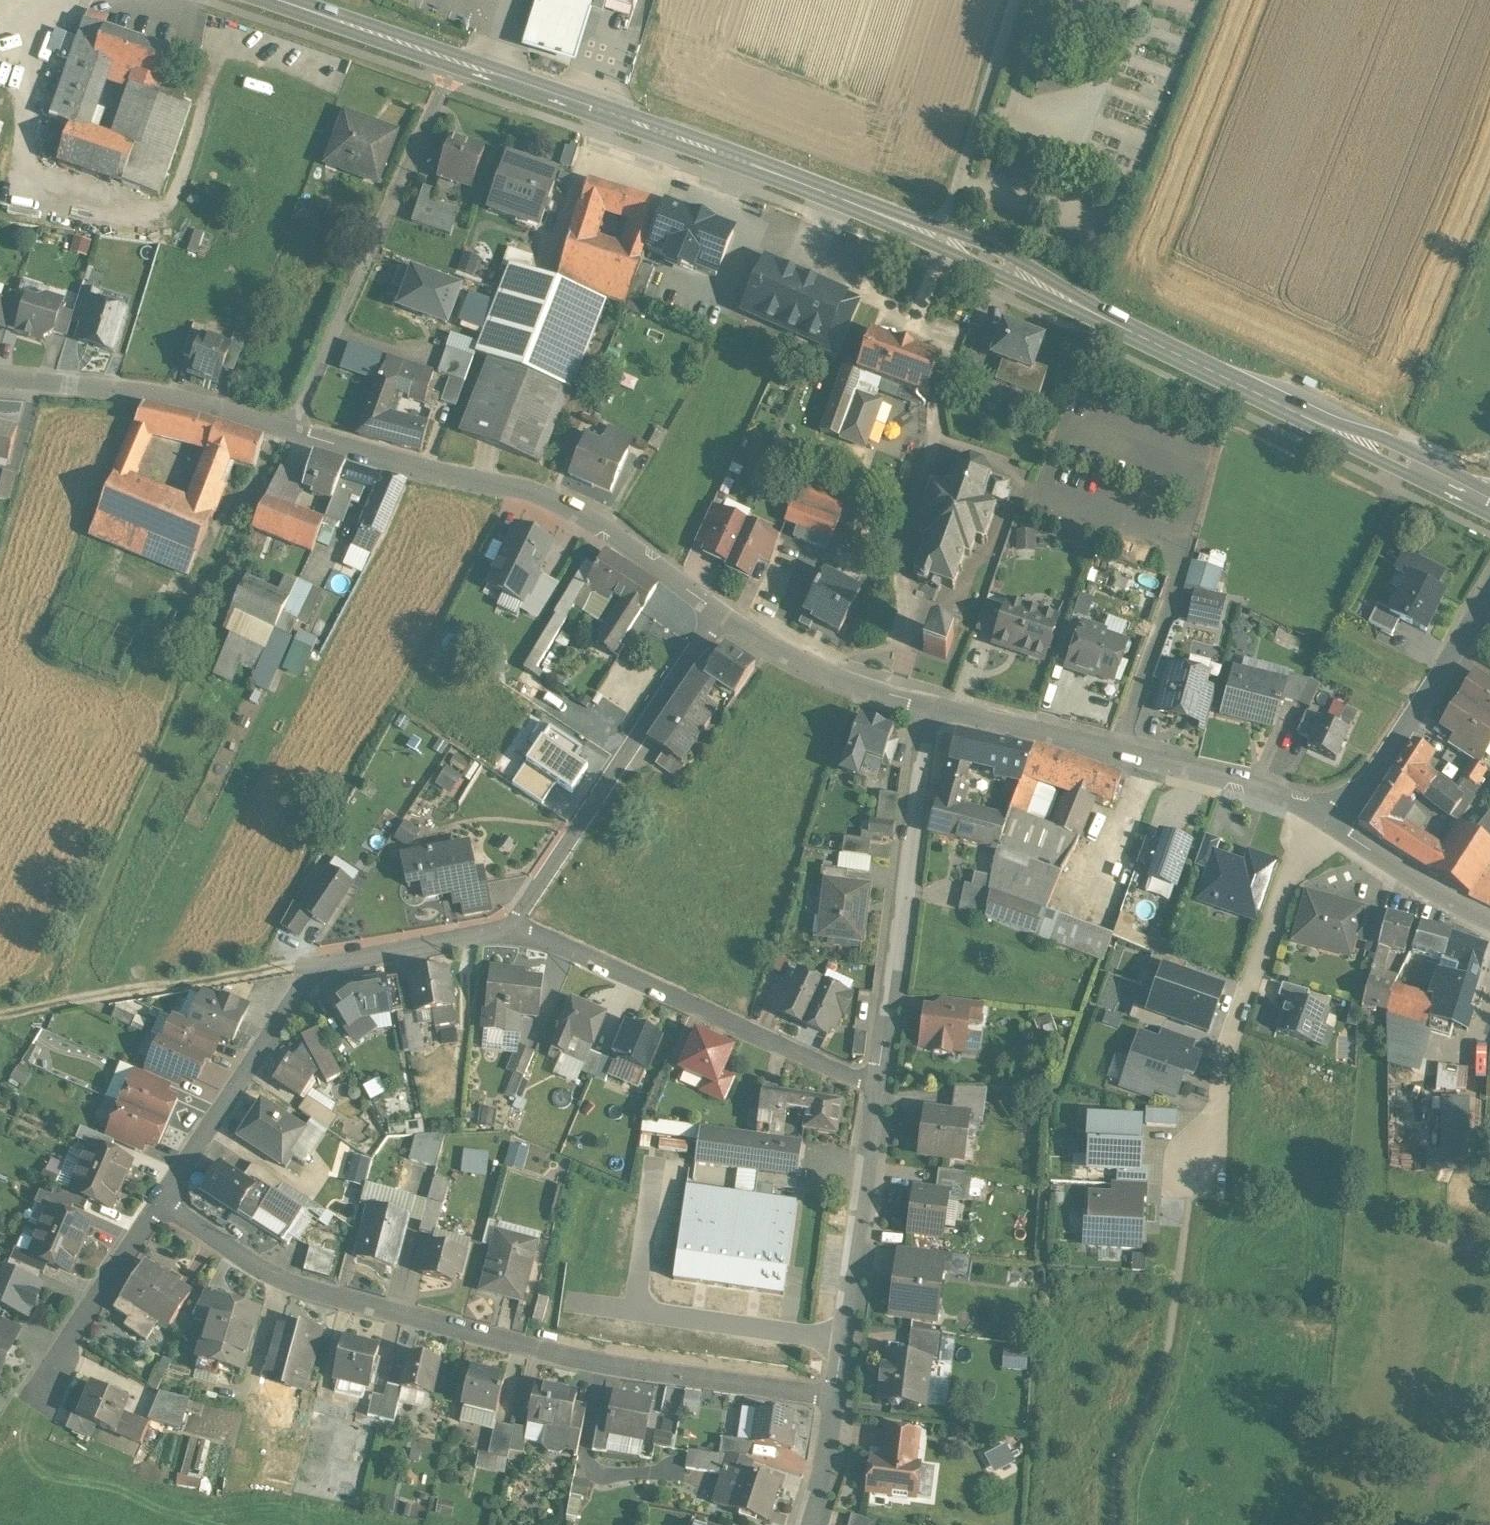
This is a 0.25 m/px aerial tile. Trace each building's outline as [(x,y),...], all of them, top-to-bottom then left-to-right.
[(594,0),(536,0),(530,21),(523,42),(577,59),(583,38),(595,0),(594,0)] [(595,0),(633,13),(637,0),(594,0),(595,0)] [(85,25),(50,123),(71,129),(71,127),(85,132),(93,108),(109,63),(96,58),(105,32),(85,25)] [(105,32),(96,58),(109,63),(118,36),(105,32)] [(171,53),(118,36),(109,63),(136,71),(130,87),(132,88),(155,98),(156,96),(171,53)] [(155,98),(132,88),(113,142),(135,150),(122,187),(158,200),(190,108),(156,96),(155,98)] [(93,108),(85,132),(97,136),(106,112),(93,108)] [(370,125),(344,115),(331,150),(343,154),(337,171),(378,187),(395,140),(368,130),(370,125)] [(85,132),(71,127),(71,129),(58,166),(122,188),(122,187),(135,150),(113,142),(97,136),(85,132)] [(559,167),(571,171),(579,148),(567,143),(559,167)] [(485,152),(468,146),(466,150),(450,145),(438,180),(455,186),(457,180),(473,186),(485,152)] [(556,177),(507,160),(488,213),(537,230),(553,184),(556,177)] [(556,177),(553,184),(567,189),(570,178),(557,174),(556,177)] [(642,202),(588,184),(581,206),(600,212),(635,222),(642,202)] [(435,194),(422,190),(410,224),(449,237),(457,213),(431,204),(435,194)] [(664,209),(642,202),(635,222),(656,229),(664,209)] [(324,214),(298,205),(292,220),(318,230),(324,214)] [(600,212),(581,206),(571,235),(592,242),(600,212)] [(656,229),(647,253),(718,281),(734,236),(664,209),(656,229)] [(656,229),(635,222),(627,253),(644,258),(647,253),(656,229)] [(592,242),(571,235),(561,267),(614,286),(631,292),(641,267),(644,258),(627,253),(592,242)] [(458,272),(473,277),(479,261),(464,255),(458,272)] [(845,297),(765,262),(743,313),(823,348),(834,353),(857,302),(845,297)] [(614,286),(561,267),(555,286),(605,304),(608,304),(614,286)] [(631,292),(629,297),(643,303),(655,273),(641,267),(631,292)] [(555,286),(507,270),(494,305),(482,334),(475,355),(489,360),(490,358),(568,389),(568,390),(571,391),(605,304),(555,286)] [(401,309),(445,326),(458,292),(400,271),(393,289),(407,294),(401,309)] [(631,292),(614,286),(608,304),(624,310),(629,297),(631,292)] [(73,317),(71,324),(83,327),(91,304),(96,306),(99,297),(81,292),(73,317)] [(0,308),(0,329),(6,331),(16,300),(3,296),(0,304),(0,306),(1,306),(0,308)] [(460,326),(482,334),(494,305),(472,296),(460,326)] [(650,306),(629,297),(624,310),(644,318),(650,306)] [(47,300),(37,305),(28,302),(17,337),(42,345),(43,341),(53,335),(60,313),(62,305),(47,300)] [(96,306),(91,304),(83,327),(78,344),(114,355),(126,315),(96,306)] [(73,317),(60,313),(53,335),(67,340),(71,324),(73,317)] [(1030,329),(1026,332),(1004,324),(1000,334),(992,356),(1003,361),(1031,371),(1033,366),(1044,339),(1038,337),(1037,332),(1030,329)] [(987,329),(979,352),(992,356),(1000,334),(987,329)] [(190,335),(183,358),(194,362),(202,339),(190,335)] [(913,350),(899,345),(898,346),(870,336),(858,368),(856,374),(858,374),(898,389),(927,400),(941,362),(913,352),(913,350)] [(230,349),(202,339),(194,362),(189,375),(217,385),(230,349)] [(375,382),(383,357),(349,346),(341,371),(375,382)] [(445,350),(437,375),(448,379),(464,384),(473,359),(445,350)] [(427,428),(387,413),(394,393),(399,395),(403,384),(398,383),(405,364),(387,358),(360,436),(420,453),(427,428)] [(489,360),(461,433),(539,464),(568,390),(568,389),(490,358),(489,360)] [(1031,371),(1003,361),(995,382),(1037,398),(1047,371),(1033,366),(1031,371)] [(898,389),(856,374),(858,368),(845,363),(820,433),(839,440),(865,450),(882,403),(856,394),(858,389),(868,393),(875,390),(895,398),(898,389)] [(433,373),(405,364),(398,383),(403,384),(399,395),(424,403),(428,392),(433,373)] [(437,375),(433,373),(428,392),(437,395),(433,407),(453,414),(455,408),(440,402),(448,379),(437,375)] [(464,384),(448,379),(440,402),(455,408),(464,384)] [(437,395),(428,392),(424,403),(433,407),(437,395)] [(144,408),(119,465),(134,472),(152,437),(155,430),(162,432),(210,445),(218,426),(218,424),(144,408)] [(0,426),(0,462),(10,465),(18,430),(0,426)] [(263,441),(218,426),(210,445),(207,452),(227,459),(255,468),(263,441)] [(657,428),(647,447),(657,452),(667,433),(657,428)] [(162,432),(155,430),(152,437),(159,440),(162,432)] [(630,441),(606,431),(600,447),(624,457),(630,441)] [(624,457),(600,447),(597,453),(581,446),(569,476),(592,485),(593,483),(610,490),(624,457)] [(227,459),(207,452),(202,466),(198,480),(216,488),(222,473),(227,459)] [(313,457),(307,474),(339,483),(346,466),(313,457)] [(968,460),(957,465),(955,463),(953,465),(946,487),(932,482),(931,487),(928,486),(927,487),(930,488),(920,518),(917,517),(913,527),(925,531),(921,541),(926,543),(921,557),(918,556),(917,558),(920,559),(915,574),(913,575),(914,577),(916,575),(919,576),(917,582),(925,584),(924,586),(938,591),(941,584),(951,588),(953,590),(954,589),(953,587),(958,572),(961,573),(962,571),(959,570),(964,556),(969,558),(975,540),(981,542),(980,545),(982,546),(983,543),(986,544),(987,542),(984,541),(994,511),(997,512),(998,510),(995,509),(996,506),(1005,509),(1011,492),(1006,490),(1008,484),(991,478),(991,476),(988,476),(983,466),(985,463),(983,462),(981,464),(970,460),(970,457),(968,457),(968,460)] [(198,480),(191,497),(186,495),(181,507),(137,488),(142,475),(134,472),(119,465),(88,538),(188,579),(225,491),(216,488),(198,480)] [(370,473),(346,466),(339,483),(363,490),(370,473)] [(307,474),(281,467),(271,487),(275,489),(299,498),(302,492),(307,474)] [(1,491),(13,494),(18,474),(6,471),(1,491)] [(406,483),(370,473),(363,490),(373,493),(377,494),(373,503),(375,503),(362,531),(381,540),(406,483)] [(331,504),(339,483),(307,474),(302,492),(313,494),(313,498),(331,504)] [(331,504),(325,519),(341,525),(350,501),(357,504),(363,490),(339,483),(331,504)] [(846,500),(800,483),(785,524),(797,529),(829,540),(831,541),(846,500)] [(275,489),(271,487),(253,526),(311,551),(317,540),(287,528),(291,516),(288,514),(290,508),(271,501),(275,489)] [(299,498),(275,489),(271,501),(290,508),(294,509),(295,506),(299,498)] [(373,493),(357,531),(362,531),(375,503),(373,503),(377,494),(373,493)] [(294,509),(290,508),(288,514),(291,516),(287,528),(317,540),(325,519),(295,506),(294,509)] [(711,508),(701,530),(712,535),(722,513),(711,508)] [(746,524),(722,513),(712,535),(701,530),(694,546),(729,561),(746,524)] [(729,561),(727,566),(750,576),(758,559),(769,535),(746,524),(729,561)] [(553,543),(516,525),(498,563),(535,580),(553,543)] [(860,532),(849,527),(844,541),(855,545),(860,532)] [(829,540),(797,529),(794,539),(826,551),(829,540)] [(381,540),(362,531),(357,531),(356,543),(376,549),(381,540)] [(779,539),(769,535),(758,559),(769,564),(779,539)] [(356,543),(350,541),(347,549),(372,558),(376,549),(356,543)] [(1395,571),(1408,578),(1433,591),(1442,575),(1403,555),(1395,571)] [(654,586),(604,556),(595,569),(586,585),(596,591),(606,597),(610,592),(624,601),(639,610),(654,586)] [(1195,595),(1215,599),(1222,571),(1192,562),(1183,592),(1195,595)] [(535,580),(498,563),(488,585),(525,603),(535,580)] [(595,569),(586,563),(555,614),(557,615),(523,669),(536,677),(537,676),(540,671),(536,669),(574,607),(572,606),(586,585),(595,569)] [(860,594),(825,575),(820,585),(819,585),(813,595),(814,596),(805,613),(814,618),(813,619),(827,627),(827,629),(839,635),(860,594)] [(298,582),(287,578),(278,594),(246,578),(222,631),(230,635),(214,675),(230,683),(240,663),(255,671),(298,582)] [(1433,591),(1408,578),(1389,613),(1389,615),(1399,620),(1424,633),(1443,596),(1433,591)] [(322,594),(298,582),(250,682),(267,690),(298,624),(308,627),(322,594)] [(596,591),(586,585),(572,606),(574,607),(583,613),(596,591)] [(1352,617),(1368,625),(1377,607),(1380,600),(1364,593),(1352,617)] [(1215,599),(1195,595),(1189,623),(1217,629),(1223,601),(1215,599)] [(639,610),(624,601),(600,641),(614,650),(639,610)] [(1058,619),(1008,602),(1005,611),(996,635),(994,643),(1044,661),(1058,619)] [(1005,611),(985,604),(976,629),(996,635),(1005,611)] [(1389,613),(1377,607),(1368,625),(1391,637),(1399,620),(1389,615),(1389,613)] [(861,625),(854,622),(848,640),(855,642),(861,625)] [(1102,633),(1082,626),(1080,631),(1068,666),(1066,670),(1085,677),(1086,673),(1112,682),(1122,655),(1127,652),(1129,648),(1126,641),(1122,640),(1116,642),(1101,637),(1102,633)] [(1069,627),(1056,662),(1068,666),(1080,631),(1069,627)] [(954,639),(932,631),(924,653),(946,660),(954,639)] [(299,633),(283,670),(299,677),(316,641),(299,633)] [(1485,654),(1475,645),(1472,650),(1483,657),(1485,654)] [(752,667),(724,647),(703,676),(715,685),(733,697),(752,667)] [(1483,657),(1472,650),(1468,657),(1478,662),(1483,657)] [(1188,668),(1179,666),(1176,668),(1175,669),(1171,682),(1173,682),(1165,713),(1196,721),(1194,727),(1205,730),(1215,691),(1204,688),(1206,680),(1205,680),(1209,663),(1190,658),(1188,668)] [(1164,665),(1152,710),(1165,713),(1173,682),(1171,682),(1175,669),(1176,668),(1164,665)] [(663,754),(681,767),(720,711),(704,700),(692,692),(699,681),(703,676),(694,670),(645,742),(663,754)] [(1284,682),(1240,671),(1234,697),(1225,695),(1220,715),(1245,721),(1246,715),(1275,723),(1281,700),(1285,683),(1284,682)] [(1309,680),(1286,674),(1284,682),(1285,683),(1281,700),(1298,704),(1309,680)] [(715,685),(703,676),(699,681),(711,690),(715,685)] [(1476,679),(1460,703),(1489,722),(1489,688),(1476,679)] [(1309,680),(1298,704),(1309,709),(1320,685),(1309,680)] [(711,690),(699,681),(692,692),(704,700),(711,690)] [(1460,703),(1444,728),(1463,741),(1486,756),(1489,749),(1489,722),(1460,703)] [(1346,708),(1337,729),(1348,733),(1356,713),(1346,708)] [(1320,721),(1306,715),(1297,736),(1311,742),(1320,721)] [(893,731),(860,720),(848,753),(841,772),(857,778),(864,759),(882,765),(888,747),(893,731)] [(1337,729),(1320,721),(1311,742),(1307,750),(1335,763),(1348,733),(1337,729)] [(550,729),(543,741),(574,762),(582,751),(550,729)] [(975,739),(958,735),(950,761),(968,765),(975,739)] [(1033,752),(975,739),(968,765),(1008,774),(1007,780),(1021,783),(1022,783),(1023,780),(1033,752)] [(527,765),(556,785),(571,795),(587,771),(574,762),(543,741),(527,765)] [(1486,756),(1463,741),(1455,752),(1478,767),(1486,756)] [(1438,786),(1418,770),(1429,754),(1412,743),(1392,774),(1411,788),(1428,801),(1438,786)] [(882,765),(881,766),(889,768),(895,750),(888,747),(882,765)] [(1048,753),(1034,748),(1033,752),(1023,780),(1036,785),(1048,753)] [(835,749),(828,769),(841,773),(841,772),(848,753),(835,749)] [(1122,779),(1048,753),(1036,785),(1059,793),(1079,800),(1081,794),(1093,798),(1111,805),(1122,779)] [(654,767),(673,781),(681,767),(663,754),(654,767)] [(467,767),(454,758),(438,780),(451,789),(467,767)] [(950,761),(949,761),(929,834),(996,852),(1006,826),(1007,821),(961,809),(966,789),(962,788),(968,765),(950,761)] [(556,785),(527,765),(513,786),(542,805),(556,785)] [(1475,766),(1464,781),(1472,786),(1473,787),(1484,772),(1475,766)] [(1392,774),(1392,775),(1359,827),(1382,842),(1398,831),(1404,821),(1394,815),(1411,788),(1392,774)] [(1023,780),(1022,783),(1021,783),(1010,814),(1018,819),(1023,821),(1036,785),(1023,780)] [(1464,781),(1453,797),(1460,802),(1472,786),(1464,781)] [(1453,797),(1438,786),(1428,801),(1450,817),(1460,802),(1453,797)] [(1460,802),(1450,817),(1455,822),(1478,791),(1473,787),(1472,786),(1460,802)] [(1046,828),(1023,821),(1018,819),(1015,829),(1074,850),(1093,798),(1081,794),(1079,800),(1059,793),(1046,828)] [(881,795),(878,810),(877,822),(893,824),(896,797),(881,795)] [(1417,865),(1465,897),(1488,869),(1489,865),(1489,815),(1487,813),(1473,834),(1455,822),(1437,853),(1429,848),(1417,865)] [(1018,819),(1010,814),(1007,821),(1006,826),(1015,829),(1018,819)] [(894,824),(893,824),(877,822),(875,822),(873,836),(882,837),(882,839),(892,840),(894,824)] [(1006,826),(996,852),(1060,874),(1074,850),(1015,829),(1006,826)] [(1420,846),(1398,831),(1382,842),(1417,865),(1429,848),(1430,847),(1422,842),(1420,846)] [(881,846),(882,839),(882,837),(873,836),(862,835),(861,842),(872,843),(871,845),(881,846)] [(1189,846),(1160,836),(1157,847),(1148,869),(1146,875),(1149,880),(1158,884),(1164,881),(1175,885),(1189,846)] [(1205,838),(1194,867),(1207,872),(1213,855),(1215,855),(1219,844),(1205,838)] [(869,859),(871,845),(872,843),(861,842),(845,839),(843,855),(869,859)] [(1157,847),(1145,842),(1137,865),(1148,869),(1157,847)] [(432,851),(401,857),(405,879),(417,876),(418,879),(419,879),(424,901),(451,895),(451,893),(476,888),(476,886),(468,847),(432,854),(432,851)] [(1060,874),(996,852),(989,890),(1044,912),(1060,874)] [(1215,855),(1213,855),(1207,872),(1198,896),(1213,901),(1211,907),(1231,914),(1233,909),(1257,917),(1276,864),(1248,855),(1242,870),(1235,867),(1236,863),(1215,855)] [(847,872),(822,869),(820,884),(826,884),(826,882),(846,885),(847,872)] [(1465,897),(1489,909),(1489,870),(1488,869),(1465,897)] [(351,885),(329,871),(303,911),(311,917),(324,925),(351,885)] [(846,885),(826,882),(826,884),(821,922),(829,923),(827,939),(862,944),(870,888),(846,885)] [(476,888),(451,893),(451,895),(453,905),(460,903),(486,898),(484,885),(476,886),(476,888)] [(964,885),(958,910),(984,916),(989,890),(964,885)] [(1049,943),(1058,917),(1044,912),(989,890),(984,916),(983,919),(1049,943)] [(1361,910),(1306,896),(1293,943),(1316,949),(1317,944),(1322,941),(1350,949),(1353,940),(1353,939),(1361,910)] [(486,898),(460,903),(463,916),(489,911),(486,898)] [(303,911),(293,905),(281,926),(298,936),(311,917),(303,911)] [(1375,914),(1361,910),(1353,939),(1353,940),(1367,943),(1375,914)] [(1375,914),(1367,943),(1378,946),(1386,917),(1375,914)] [(1120,916),(1111,938),(1153,955),(1157,945),(1129,934),(1134,922),(1120,916)] [(1112,936),(1058,917),(1049,943),(1102,962),(1111,938),(1112,936)] [(1411,924),(1386,917),(1378,946),(1378,948),(1387,951),(1403,955),(1411,924)] [(1419,926),(1411,924),(1403,955),(1407,958),(1410,954),(1412,951),(1415,943),(1414,942),(1419,926)] [(1449,935),(1419,926),(1414,942),(1415,943),(1412,951),(1410,954),(1442,964),(1448,938),(1449,935)] [(1485,950),(1448,938),(1442,964),(1440,975),(1455,980),(1455,978),(1474,984),(1485,950)] [(1378,948),(1368,982),(1377,985),(1387,951),(1378,948)] [(1162,971),(1182,978),(1186,966),(1153,955),(1149,966),(1162,971)] [(541,981),(510,977),(511,972),(490,969),(483,1032),(504,1034),(507,1009),(538,1012),(541,981)] [(446,971),(409,977),(415,1016),(424,1015),(431,1013),(451,1010),(452,1010),(446,971)] [(1162,971),(1155,993),(1215,1013),(1223,992),(1182,978),(1162,971)] [(792,988),(785,1004),(783,1003),(780,1010),(779,1011),(790,1016),(789,1018),(802,1024),(821,984),(799,973),(792,988)] [(1455,980),(1440,975),(1438,980),(1453,985),(1455,980)] [(1474,984),(1455,978),(1455,980),(1453,985),(1447,1007),(1465,1013),(1474,984)] [(1453,985),(1438,980),(1437,985),(1432,1002),(1431,1016),(1443,1019),(1447,1007),(1453,985)] [(385,981),(346,987),(327,1002),(348,1029),(364,1017),(365,1016),(389,1012),(390,1015),(391,1015),(385,981)] [(779,982),(769,1004),(780,1010),(783,1003),(785,1004),(792,988),(779,982)] [(1368,982),(1362,1006),(1375,1010),(1382,986),(1377,985),(1368,982)] [(1437,985),(1425,982),(1420,998),(1432,1002),(1437,985)] [(850,997),(821,984),(802,1024),(826,1036),(837,1013),(842,1015),(850,997)] [(1309,993),(1282,986),(1277,998),(1287,1002),(1287,1000),(1304,1006),(1309,993)] [(1392,989),(1382,986),(1375,1010),(1386,1013),(1392,989)] [(1420,998),(1392,989),(1386,1013),(1429,1026),(1431,1016),(1432,1002),(1420,998)] [(1215,1013),(1155,993),(1147,1015),(1167,1022),(1208,1036),(1215,1013)] [(219,1001),(204,994),(190,1026),(217,1038),(230,1044),(236,1030),(235,1030),(239,1019),(240,1020),(246,1006),(221,995),(219,1001)] [(982,1004),(942,999),(941,1012),(967,1016),(966,1023),(979,1024),(982,1004)] [(605,1015),(570,1000),(556,1032),(557,1032),(571,1039),(591,1047),(605,1015)] [(1304,1006),(1287,1000),(1287,1002),(1276,1032),(1316,1046),(1322,1029),(1327,1014),(1304,1006)] [(136,1018),(116,1009),(111,1020),(131,1029),(136,1018)] [(454,1027),(451,1010),(431,1013),(434,1030),(454,1027)] [(941,1012),(925,1010),(920,1047),(933,1048),(932,1054),(949,1056),(950,1051),(962,1052),(966,1023),(967,1016),(941,1012)] [(1164,1032),(1167,1022),(1147,1015),(1133,1010),(1130,1020),(1164,1032)] [(427,1031),(434,1030),(431,1013),(424,1015),(427,1031)] [(364,1017),(348,1029),(357,1041),(373,1028),(364,1017)] [(190,1026),(175,1020),(165,1043),(204,1060),(207,1061),(217,1038),(190,1026)] [(414,1024),(405,1025),(409,1049),(418,1048),(414,1024)] [(660,1037),(633,1026),(618,1060),(631,1065),(644,1071),(645,1071),(660,1037)] [(1332,1033),(1322,1029),(1316,1046),(1326,1050),(1332,1033)] [(35,1039),(48,1044),(52,1035),(39,1030),(35,1039)] [(571,1039),(557,1032),(550,1049),(564,1055),(571,1039)] [(866,1034),(854,1032),(852,1056),(864,1058),(866,1034)] [(339,1078),(316,1033),(303,1040),(306,1045),(294,1063),(314,1076),(318,1070),(326,1085),(339,1078)] [(1164,1033),(1160,1045),(1190,1055),(1194,1044),(1164,1033)] [(733,1050),(696,1034),(680,1071),(704,1081),(717,1087),(721,1076),(733,1050)] [(1160,1045),(1140,1038),(1122,1089),(1150,1098),(1152,1092),(1175,1100),(1183,1076),(1192,1079),(1199,1058),(1190,1055),(1160,1045)] [(603,1053),(591,1047),(571,1039),(564,1055),(575,1060),(572,1067),(593,1077),(603,1053)] [(165,1043),(160,1041),(150,1063),(174,1073),(195,1082),(204,1060),(165,1043)] [(517,1046),(515,1060),(510,1072),(523,1078),(532,1059),(534,1053),(533,1053),(532,1056),(517,1050),(518,1046),(517,1046)] [(21,1062),(35,1068),(40,1059),(25,1052),(21,1062)] [(618,1060),(603,1053),(593,1077),(608,1083),(618,1060)] [(294,1063),(289,1059),(274,1081),(300,1098),(314,1076),(294,1063)] [(174,1073),(150,1063),(145,1075),(165,1083),(169,1085),(174,1073)] [(644,1071),(631,1065),(624,1081),(638,1087),(644,1071)] [(136,1071),(132,1081),(138,1084),(142,1073),(136,1071)] [(145,1075),(142,1073),(138,1084),(160,1093),(165,1083),(145,1075)] [(1463,1092),(1463,1075),(1432,1075),(1432,1092),(1463,1092)] [(717,1087),(704,1081),(700,1092),(724,1102),(733,1081),(721,1076),(717,1087)] [(138,1084),(132,1081),(121,1105),(165,1124),(175,1100),(160,1093),(138,1084)] [(391,1093),(385,1081),(368,1088),(374,1101),(391,1093)] [(321,1098),(351,1098),(351,1084),(321,1085),(321,1098)] [(983,1089),(955,1089),(951,1115),(968,1117),(967,1125),(978,1126),(983,1089)] [(784,1120),(786,1110),(806,1113),(808,1098),(787,1095),(762,1092),(758,1117),(784,1120)] [(336,1116),(306,1097),(298,1110),(307,1117),(327,1130),(336,1116)] [(840,1102),(808,1098),(806,1113),(804,1130),(836,1134),(840,1102)] [(1470,1156),(1470,1099),(1440,1099),(1440,1150),(1427,1150),(1427,1172),(1458,1172),(1458,1156),(1470,1156)] [(297,1132),(257,1104),(232,1140),(278,1171),(303,1135),(297,1132)] [(165,1124),(121,1105),(112,1128),(118,1130),(140,1140),(155,1147),(165,1124)] [(1176,1112),(1147,1110),(1146,1126),(1175,1128),(1176,1112)] [(951,1115),(925,1112),(919,1156),(963,1161),(967,1125),(968,1117),(951,1115)] [(297,1132),(303,1135),(317,1145),(327,1130),(307,1117),(297,1132)] [(782,1139),(784,1120),(758,1117),(756,1136),(782,1139)] [(1140,1122),(1089,1119),(1087,1145),(1141,1148),(1141,1147),(1139,1147),(1140,1122)] [(642,1134),(698,1142),(700,1128),(644,1120),(642,1134)] [(107,1139),(113,1142),(118,1130),(112,1128),(107,1139)] [(756,1136),(700,1128),(698,1142),(695,1165),(737,1171),(757,1174),(797,1179),(802,1142),(782,1139),(756,1136)] [(107,1139),(82,1129),(77,1140),(91,1146),(92,1145),(111,1153),(115,1143),(113,1142),(107,1139)] [(140,1140),(118,1130),(113,1142),(115,1143),(135,1152),(140,1140)] [(414,1137),(409,1162),(436,1169),(445,1134),(414,1137)] [(111,1153),(92,1145),(91,1146),(77,1140),(67,1163),(122,1187),(133,1162),(111,1153)] [(527,1149),(509,1145),(504,1165),(522,1169),(527,1149)] [(1141,1148),(1087,1145),(1089,1146),(1088,1171),(1118,1173),(1139,1174),(1139,1171),(1141,1148)] [(492,1176),(493,1151),(467,1150),(466,1175),(492,1176)] [(122,1187),(67,1163),(57,1185),(72,1191),(71,1192),(90,1200),(112,1210),(122,1187)] [(283,1185),(253,1165),(242,1181),(254,1189),(272,1201),(276,1195),(283,1185)] [(242,1181),(220,1167),(203,1193),(238,1215),(238,1214),(254,1189),(242,1181)] [(733,1193),(754,1196),(757,1174),(737,1171),(733,1193)] [(967,1175),(938,1171),(935,1194),(947,1195),(946,1201),(963,1204),(967,1175)] [(1139,1174),(1118,1173),(1118,1185),(1146,1186),(1147,1171),(1139,1171),(1139,1174)] [(1118,1185),(1111,1184),(1111,1196),(1110,1199),(1142,1201),(1142,1202),(1145,1202),(1146,1186),(1118,1185)] [(90,1200),(71,1192),(72,1191),(57,1185),(52,1198),(73,1207),(85,1212),(90,1200)] [(754,1196),(733,1193),(686,1186),(672,1282),(747,1292),(784,1296),(797,1203),(754,1196)] [(272,1201),(254,1189),(238,1214),(282,1244),(286,1238),(302,1213),(276,1195),(272,1201)] [(935,1194),(914,1191),(909,1235),(941,1239),(946,1201),(947,1195),(935,1194)] [(52,1198),(40,1193),(36,1203),(50,1210),(51,1209),(69,1217),(73,1207),(52,1198)] [(1111,1196),(1090,1195),(1088,1221),(1083,1221),(1082,1245),(1087,1245),(1087,1248),(1139,1251),(1142,1202),(1142,1201),(1110,1199),(1111,1196)] [(69,1217),(51,1209),(50,1210),(36,1203),(25,1227),(81,1251),(92,1227),(69,1217)] [(302,1213),(286,1238),(305,1250),(328,1216),(309,1203),(302,1213)] [(402,1231),(418,1236),(425,1211),(425,1208),(409,1204),(406,1217),(402,1231)] [(354,1229),(363,1232),(367,1233),(372,1211),(368,1210),(369,1207),(360,1205),(354,1229)] [(406,1217),(369,1207),(368,1210),(372,1211),(367,1233),(363,1232),(355,1260),(392,1269),(402,1231),(406,1217)] [(418,1236),(418,1237),(430,1240),(437,1214),(425,1211),(418,1236)] [(481,1247),(492,1250),(496,1235),(498,1235),(500,1226),(488,1222),(481,1247)] [(81,1251),(25,1227),(16,1249),(31,1256),(30,1257),(48,1265),(71,1274),(81,1251)] [(498,1235),(496,1235),(492,1250),(531,1260),(535,1245),(498,1235)] [(446,1249),(430,1245),(422,1278),(452,1286),(455,1274),(461,1276),(466,1255),(455,1252),(446,1249)] [(489,1260),(492,1250),(481,1247),(479,1257),(489,1260)] [(31,1256),(16,1249),(10,1262),(40,1274),(44,1276),(48,1265),(30,1257),(31,1256)] [(531,1260),(492,1250),(489,1260),(481,1292),(520,1302),(531,1260)] [(936,1254),(904,1250),(899,1284),(894,1283),(889,1317),(914,1320),(916,1309),(933,1311),(935,1293),(938,1294),(941,1271),(941,1267),(935,1266),(936,1254)] [(949,1256),(936,1254),(935,1266),(941,1267),(941,1271),(947,1272),(949,1256)] [(320,1256),(314,1279),(339,1286),(345,1262),(320,1256)] [(40,1274),(10,1262),(5,1273),(35,1285),(40,1274)] [(190,1295),(144,1264),(113,1311),(128,1321),(123,1328),(145,1343),(157,1326),(166,1331),(190,1295)] [(25,1318),(29,1309),(34,1311),(39,1298),(35,1296),(38,1287),(35,1285),(5,1273),(0,1270),(0,1307),(25,1318)] [(204,1293),(192,1317),(209,1321),(215,1301),(216,1301),(217,1297),(204,1293)] [(216,1301),(215,1301),(209,1321),(198,1359),(241,1371),(256,1315),(233,1309),(234,1306),(216,1301)] [(0,1320),(0,1333),(16,1340),(20,1329),(0,1320)] [(300,1335),(279,1330),(268,1374),(286,1379),(284,1386),(304,1391),(319,1333),(302,1329),(300,1335)] [(941,1335),(910,1330),(907,1358),(929,1361),(929,1362),(938,1364),(941,1335)] [(16,1340),(0,1333),(0,1377),(16,1340)] [(378,1349),(343,1340),(332,1382),(368,1390),(378,1349)] [(436,1362),(408,1355),(400,1390),(401,1390),(428,1397),(436,1362)] [(907,1358),(885,1356),(883,1369),(882,1369),(880,1383),(881,1384),(879,1401),(888,1402),(891,1407),(897,1408),(901,1403),(923,1406),(929,1362),(929,1361),(907,1358)] [(241,1371),(198,1359),(195,1370),(218,1377),(220,1372),(239,1378),(241,1371)] [(503,1378),(470,1370),(461,1406),(476,1409),(495,1414),(503,1378)] [(121,1392),(104,1385),(102,1389),(93,1385),(79,1418),(78,1419),(94,1426),(112,1434),(120,1415),(126,1400),(118,1396),(121,1392)] [(670,1385),(661,1432),(678,1435),(686,1388),(670,1385)] [(400,1390),(388,1386),(379,1421),(394,1424),(396,1413),(401,1390),(400,1390)] [(575,1394),(535,1386),(527,1423),(545,1427),(567,1431),(573,1404),(575,1394)] [(374,1388),(372,1396),(382,1399),(384,1390),(374,1388)] [(401,1390),(396,1413),(425,1419),(430,1397),(428,1397),(401,1390)] [(188,1401),(162,1395),(149,1421),(180,1430),(188,1401)] [(382,1399),(372,1396),(367,1416),(378,1418),(382,1399)] [(649,1402),(628,1398),(627,1402),(612,1399),(608,1421),(606,1436),(608,1436),(642,1442),(649,1402)] [(567,1431),(545,1427),(541,1445),(546,1452),(558,1454),(564,1450),(577,1453),(586,1406),(573,1404),(567,1431)] [(476,1409),(461,1406),(460,1411),(475,1414),(476,1409)] [(753,1446),(758,1412),(728,1408),(721,1438),(747,1444),(753,1446)] [(495,1414),(476,1409),(475,1414),(473,1421),(492,1426),(495,1414)] [(791,1417),(758,1412),(753,1446),(790,1451),(792,1434),(789,1433),(791,1417)] [(94,1426),(78,1419),(79,1418),(73,1415),(68,1430),(88,1438),(94,1426)] [(148,1427),(120,1415),(112,1434),(140,1445),(148,1427)] [(608,1421),(598,1419),(592,1451),(605,1453),(608,1436),(606,1436),(608,1421)] [(545,1427),(527,1423),(525,1434),(523,1441),(541,1445),(545,1427)] [(509,1451),(513,1432),(492,1428),(486,1458),(507,1462),(509,1451)] [(917,1435),(886,1431),(884,1448),(905,1451),(906,1444),(915,1445),(917,1435)] [(523,1441),(525,1434),(513,1432),(509,1451),(522,1454),(523,1441)] [(659,1433),(657,1446),(676,1449),(678,1436),(659,1433)] [(703,1453),(718,1456),(721,1438),(706,1435),(703,1453)] [(744,1461),(747,1444),(721,1438),(718,1456),(718,1457),(731,1458),(744,1461)] [(905,1451),(884,1448),(882,1462),(871,1460),(867,1492),(892,1495),(892,1498),(906,1500),(907,1497),(914,1498),(918,1466),(913,1466),(915,1445),(906,1444),(905,1451)] [(687,1452),(669,1449),(667,1461),(685,1464),(687,1452)] [(718,1457),(688,1452),(685,1470),(724,1476),(725,1475),(726,1471),(728,1471),(728,1470),(729,1470),(731,1459),(718,1457)] [(507,1463),(477,1456),(474,1471),(504,1478),(507,1463)] [(1018,1456),(1001,1464),(1009,1481),(1026,1474),(1018,1456)] [(744,1461),(731,1458),(731,1459),(729,1470),(736,1471),(749,1475),(753,1463),(744,1461)] [(749,1475),(736,1471),(729,1470),(728,1470),(728,1471),(726,1471),(725,1475),(724,1476),(718,1492),(729,1495),(729,1493),(733,1495),(728,1510),(766,1523),(778,1485),(749,1475)] [(594,1497),(593,1481),(576,1482),(577,1498),(594,1497)] [(851,1515),(848,1524),(875,1524),(876,1522),(851,1515)]
